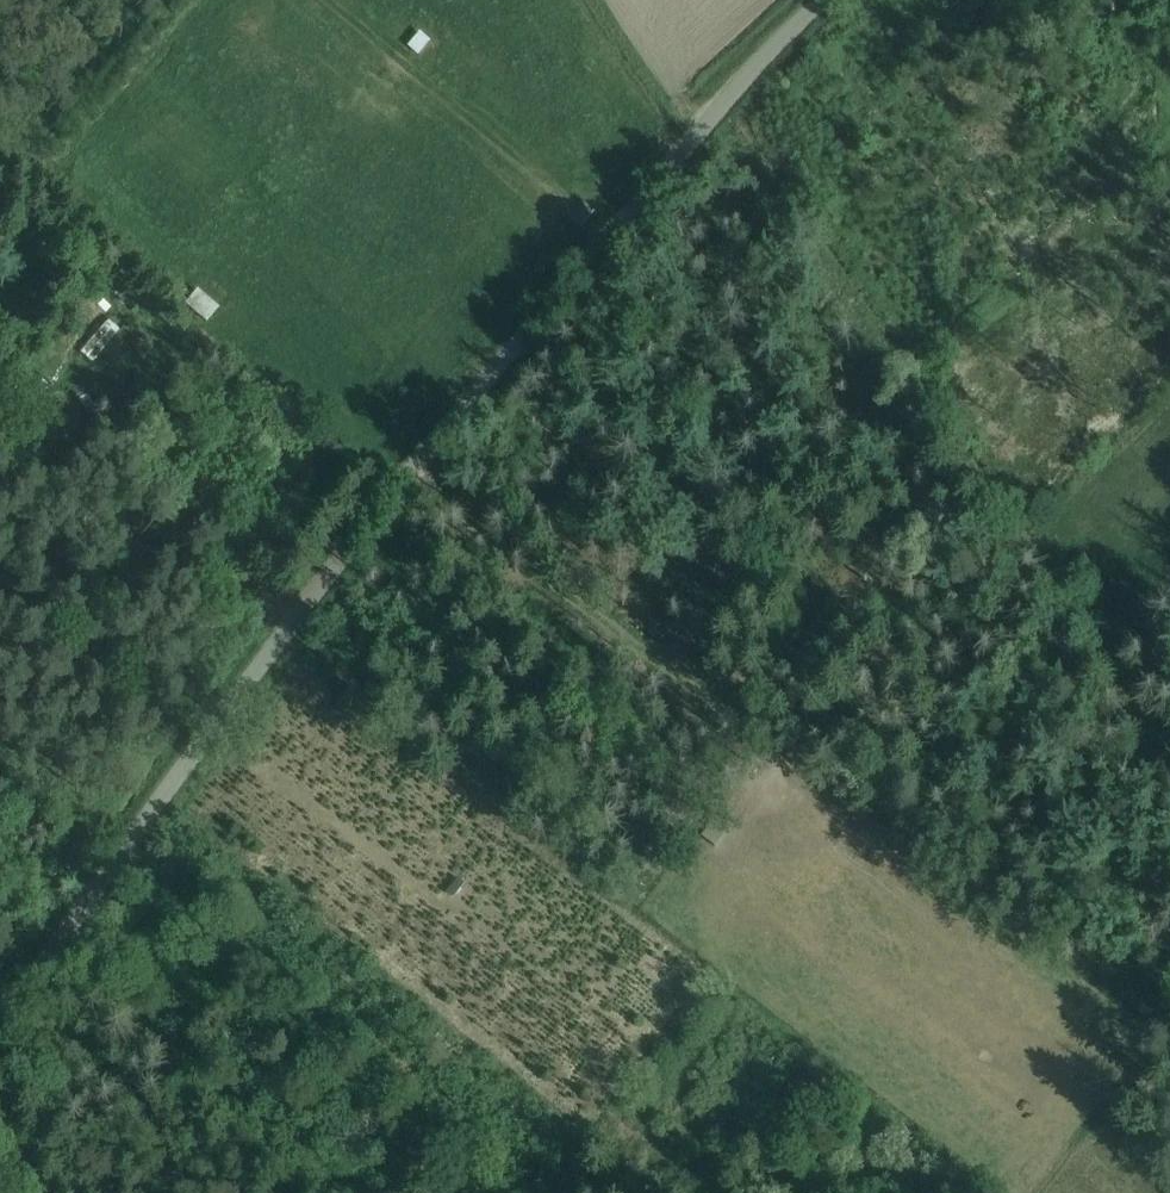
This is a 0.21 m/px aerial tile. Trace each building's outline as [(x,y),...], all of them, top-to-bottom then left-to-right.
[(419,57),(432,42),(421,33),(408,47),(419,57)] [(105,323),(131,293),(109,273),(82,303),(105,323)] [(184,305),(206,323),(219,309),(197,290),(184,305)] [(91,363),(118,331),(108,322),(81,354),(91,363)] [(142,355),(152,344),(128,323),(118,334),(142,355)]
